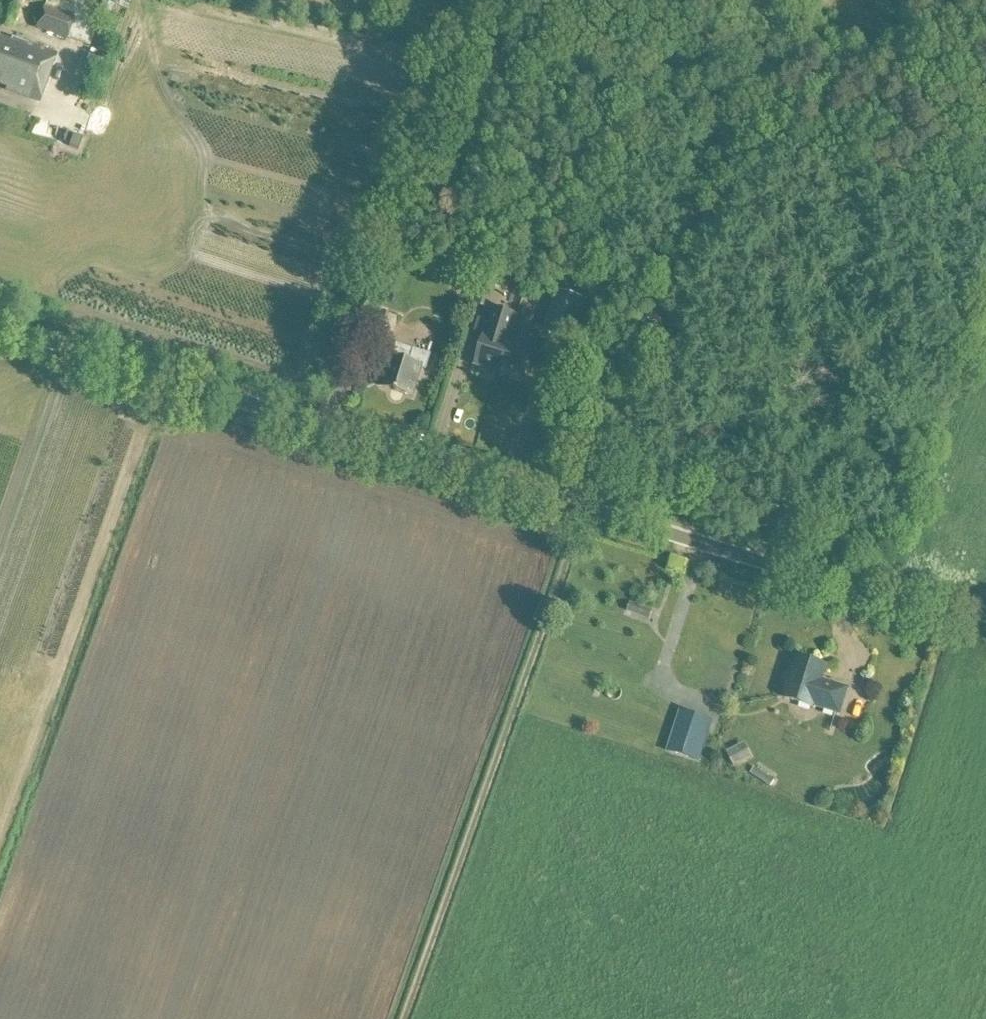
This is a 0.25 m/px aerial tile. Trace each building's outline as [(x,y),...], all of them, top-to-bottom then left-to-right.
[(13,26),(19,12),(7,7),(2,22),(13,26)] [(67,41),(74,20),(74,19),(42,8),(35,30),(67,41)] [(39,103),(56,55),(11,37),(10,42),(0,38),(0,89),(39,103)] [(77,151),(81,140),(66,134),(63,143),(69,145),(68,147),(77,151)] [(473,304),(488,308),(498,277),(482,273),(473,304)] [(456,282),(464,295),(477,288),(470,274),(456,282)] [(575,344),(587,301),(554,291),(542,334),(575,344)] [(500,374),(516,322),(518,316),(493,308),(488,323),(479,320),(475,333),(485,336),(475,366),(500,374)] [(399,319),(375,311),(366,337),(391,345),(399,319)] [(516,322),(500,374),(525,381),(534,351),(542,353),(546,341),(538,338),(540,330),(516,322)] [(397,346),(394,359),(392,358),(383,388),(412,397),(421,368),(425,369),(429,356),(397,346)] [(648,621),(652,610),(629,603),(626,613),(648,621)] [(840,716),(848,689),(822,681),(827,667),(796,657),(783,699),(813,709),(814,707),(840,716)] [(678,712),(666,753),(698,762),(710,722),(678,712)] [(742,744),(726,753),(734,767),(750,758),(742,744)]
